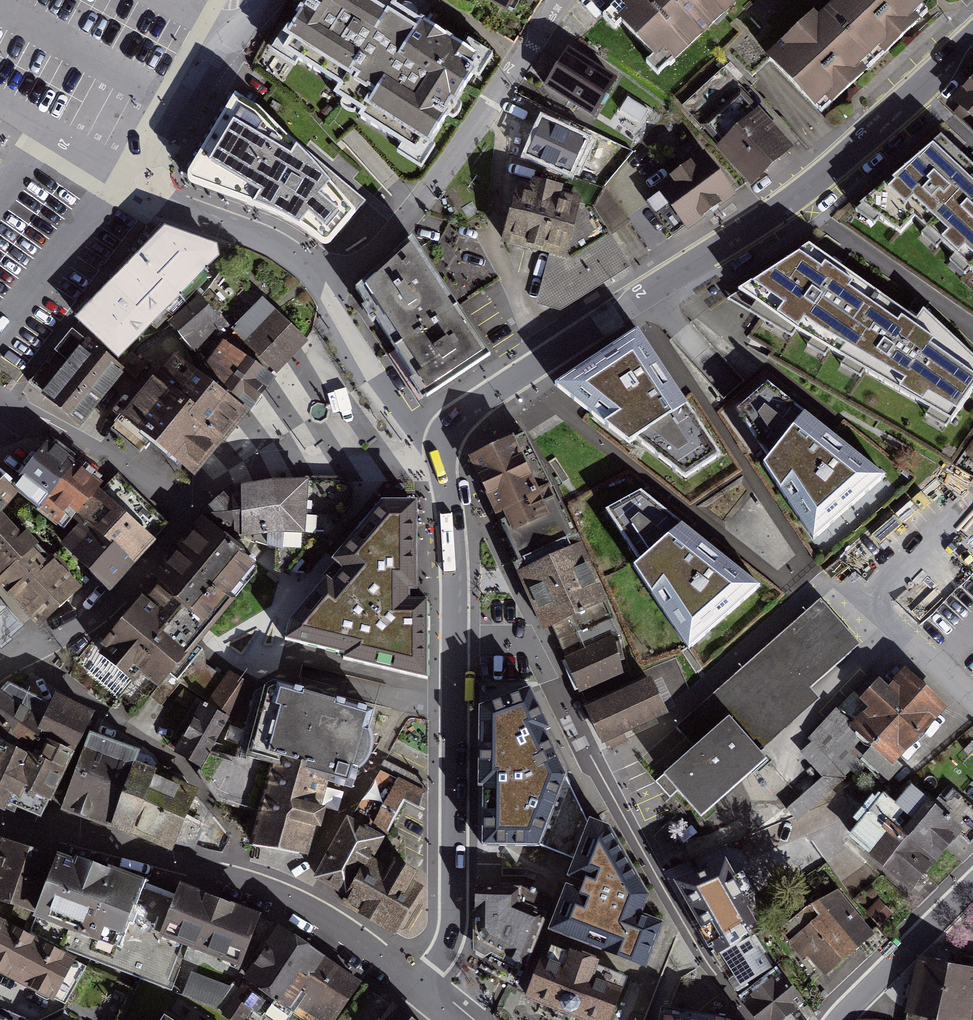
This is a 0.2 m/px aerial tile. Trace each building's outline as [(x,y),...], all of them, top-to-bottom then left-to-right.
[(379,0),(302,0),(266,59),(423,157),(481,64),(379,0)] [(510,11),(516,0),(489,0),(510,11)] [(732,0),(630,0),(621,9),(681,69),(741,9),(732,0)] [(774,64),(824,117),(931,17),(915,0),(825,0),(833,9),(774,64)] [(617,85),(568,58),(548,92),(598,120),(617,85)] [(952,104),(972,125),(972,84),(952,104)] [(259,111),(236,99),(191,175),(192,180),(194,182),(217,190),(257,208),(284,220),(307,231),(325,246),(328,246),(344,228),(365,204),(309,156),(259,111)] [(753,107),(714,144),(749,180),(787,144),(753,107)] [(587,135),(536,113),(519,153),(570,174),(587,135)] [(935,142),(879,197),(972,284),(972,176),(935,142)] [(705,149),(657,184),(686,224),(734,189),(705,149)] [(582,197),(517,180),(501,241),(550,253),(567,258),(582,197)] [(74,327),(118,368),(220,264),(217,252),(164,234),(74,327)] [(567,258),(550,253),(537,300),(562,307),(627,266),(607,237),(571,259),(567,258)] [(491,364),(414,245),(357,293),(411,386),(424,407),(483,369),(491,364)] [(796,247),(720,301),(948,432),(972,402),(972,372),(796,247)] [(308,345),(262,300),(230,332),(277,377),(288,365),(308,345)] [(222,327),(200,302),(171,328),(193,353),(222,327)] [(78,421),(119,371),(81,339),(39,390),(78,421)] [(721,465),(640,343),(558,395),(679,488),(721,465)] [(273,383),(225,346),(199,380),(247,418),(256,405),(273,383)] [(199,380),(173,360),(122,425),(168,461),(196,483),(231,439),(247,418),(199,380)] [(819,543),(882,483),(765,391),(734,413),(819,543)] [(33,503),(71,459),(62,451),(43,435),(4,479),(33,503)] [(528,438),(467,464),(478,490),(491,519),(492,520),(502,543),(525,594),(543,636),(604,609),(528,438)] [(58,525),(96,481),(89,475),(71,459),(33,503),(58,525)] [(946,469),(925,488),(940,504),(961,484),(946,469)] [(197,516),(242,546),(317,533),(352,507),(351,489),(319,480),(250,486),(197,516)] [(39,618),(59,602),(82,584),(0,484),(0,570),(39,618)] [(150,536),(97,488),(52,537),(106,585),(120,569),(150,536)] [(598,517),(688,658),(761,596),(639,496),(598,517)] [(291,623),(285,639),(345,655),(344,659),(426,679),(426,601),(408,601),(408,590),(416,590),(416,502),(381,503),(333,561),(344,570),(332,584),(326,579),(291,623)] [(99,639),(155,683),(251,563),(194,521),(99,639)] [(19,625),(0,603),(0,641),(19,625)] [(821,606),(675,735),(691,754),(662,780),(669,788),(677,797),(700,822),(768,762),(762,756),(820,705),(811,695),(861,651),(821,606)] [(615,641),(564,663),(579,696),(630,674),(615,641)] [(227,670),(205,697),(227,715),(249,688),(227,670)] [(897,774),(949,718),(902,676),(851,732),(897,774)] [(348,783),(368,710),(252,679),(218,802),(255,812),(244,852),(295,866),(320,775),(348,783)] [(649,680),(583,710),(602,751),(668,721),(649,680)] [(9,685),(0,694),(0,742),(4,744),(28,756),(33,744),(40,748),(43,742),(37,739),(55,708),(11,687),(9,685)] [(577,863),(548,944),(647,981),(663,932),(645,926),(647,919),(651,907),(612,837),(590,830),(581,812),(567,785),(530,693),(481,711),(481,770),(487,770),(481,856),(539,858),(542,849),(577,863)] [(89,715),(59,700),(55,708),(37,739),(43,742),(49,745),(68,756),(89,715)] [(199,703),(170,746),(194,762),(223,719),(199,703)] [(90,735),(77,771),(104,781),(117,745),(90,735)] [(814,737),(801,748),(822,774),(786,805),(797,819),(847,776),(814,737)] [(0,754),(0,807),(3,808),(6,801),(39,816),(68,756),(49,745),(43,756),(36,753),(33,759),(28,756),(4,744),(0,754)] [(89,817),(111,825),(139,753),(117,745),(104,781),(89,817)] [(132,833),(132,832),(158,766),(150,758),(139,753),(111,825),(132,833)] [(385,764),(324,874),(341,886),(356,896),(352,902),(379,919),(404,935),(423,904),(412,897),(423,880),(406,869),(394,888),(366,870),(377,853),(404,798),(420,808),(423,783),(385,764)] [(184,777),(158,766),(132,832),(162,843),(171,846),(176,833),(196,842),(209,812),(200,800),(184,777)] [(89,817),(104,781),(77,771),(63,808),(77,813),(89,817)] [(852,843),(903,893),(919,877),(940,856),(959,836),(909,786),(852,843)] [(111,946),(116,930),(134,879),(101,868),(96,866),(51,850),(49,857),(20,847),(0,839),(0,906),(111,946)] [(163,890),(134,879),(116,930),(154,947),(175,894),(163,890)] [(523,889),(472,888),(471,952),(523,976),(552,898),(523,889)] [(175,894),(154,947),(230,977),(250,924),(175,894)] [(807,961),(827,984),(857,958),(873,944),(832,898),(787,938),(807,961)] [(878,902),(866,915),(881,928),(893,916),(878,902)] [(46,1001),(69,956),(0,921),(0,978),(46,1001)] [(272,926),(234,980),(292,1019),(331,1019),(356,984),(293,941),(272,926)] [(747,933),(712,957),(739,995),(773,972),(747,933)] [(528,1009),(557,1019),(613,1019),(627,983),(549,953),(528,1009)] [(915,955),(911,980),(905,1012),(952,1019),(970,1019),(972,1002),(972,965),(915,955)] [(184,998),(220,1006),(226,980),(189,972),(184,998)] [(743,1003),(756,1019),(788,1019),(803,1009),(778,977),(743,1003)] [(390,1002),(377,1019),(414,1019),(410,1017),(390,1002)] [(156,1019),(183,1019),(164,1008),(156,1019)]
